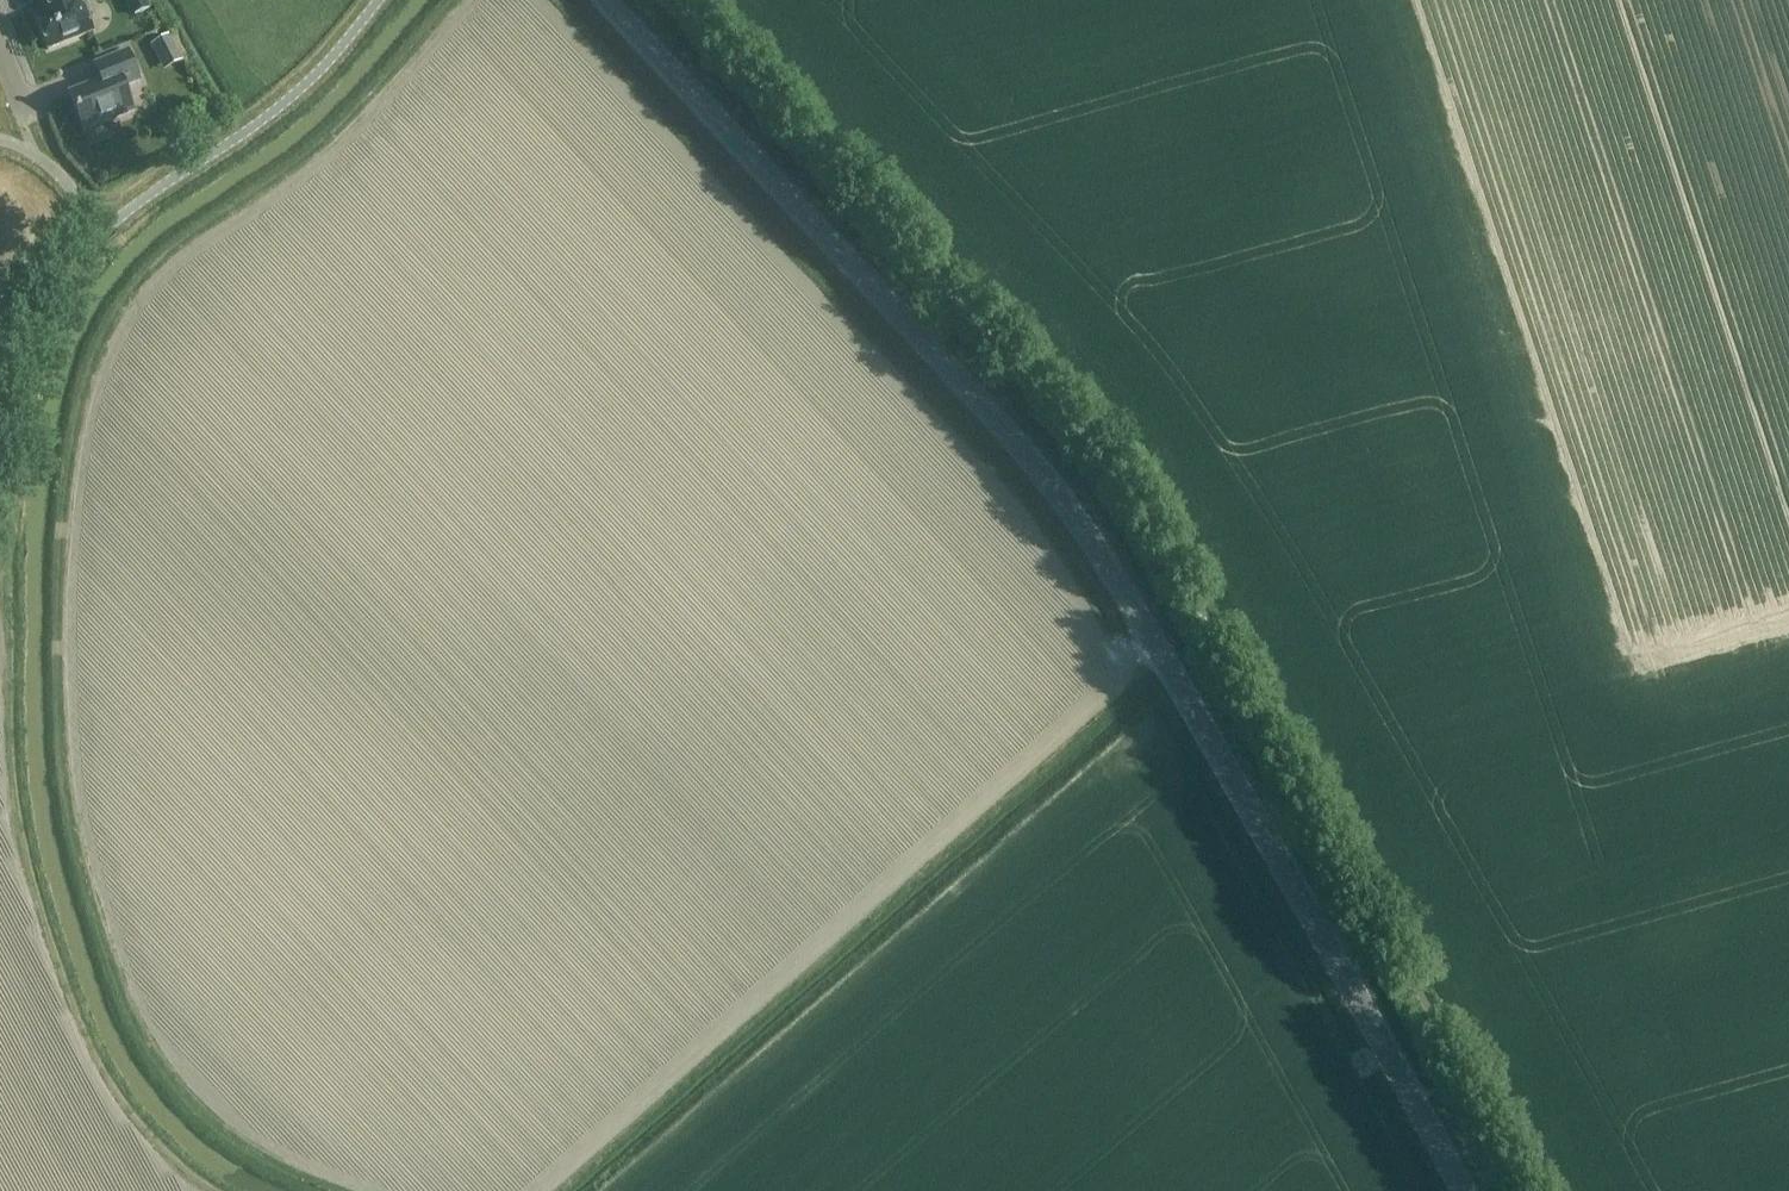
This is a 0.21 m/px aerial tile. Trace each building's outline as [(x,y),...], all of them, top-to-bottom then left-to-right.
[(75,3),(74,0),(41,0),(47,15),(36,19),(49,50),(93,32),(81,1),(75,3)] [(151,45),(164,71),(183,62),(170,36),(151,45)] [(114,114),(116,118),(134,111),(125,87),(140,81),(128,51),(95,65),(102,83),(70,95),(83,127),(114,114)]
